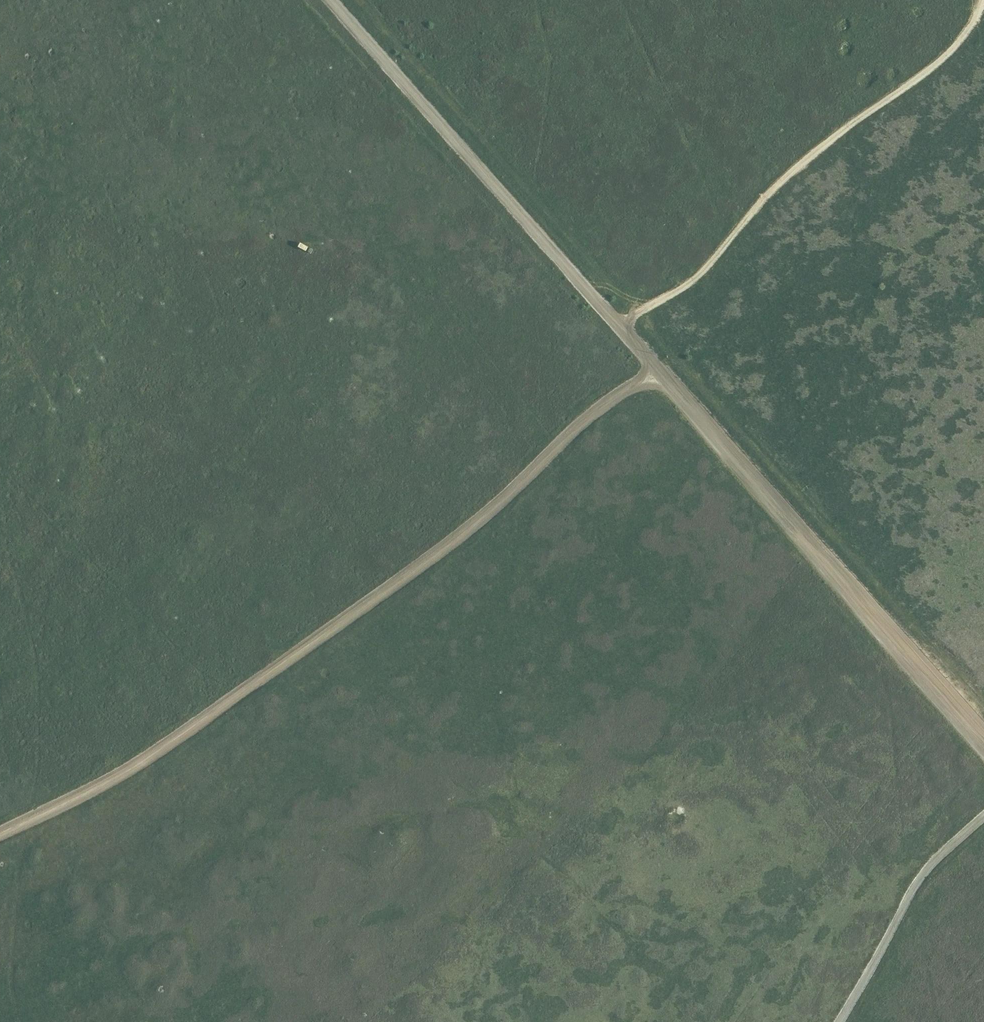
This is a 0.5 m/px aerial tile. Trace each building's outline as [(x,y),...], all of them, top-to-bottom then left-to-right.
[(302,240),(300,245),(310,249),(312,243),(302,240)]
